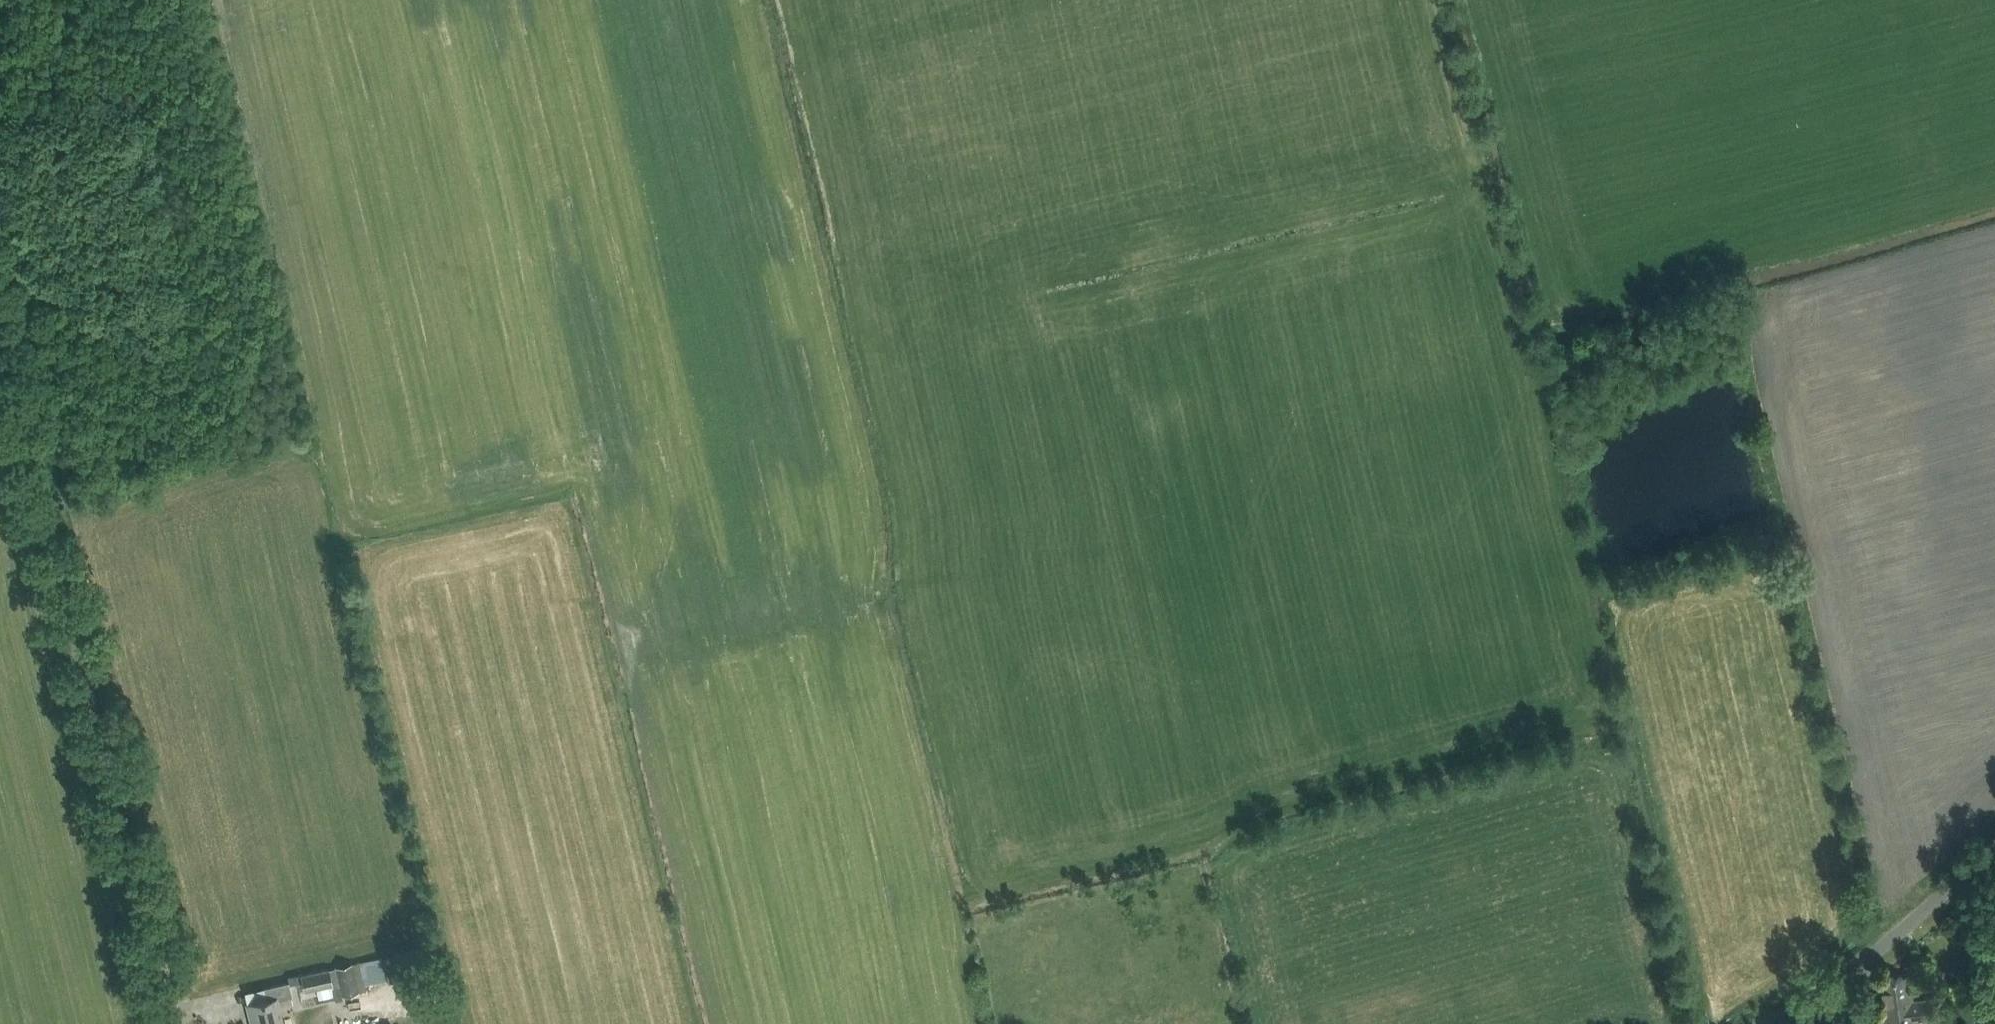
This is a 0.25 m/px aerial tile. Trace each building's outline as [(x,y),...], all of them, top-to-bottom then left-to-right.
[(359,961),(335,967),(342,996),(366,989),(359,961)] [(329,968),(300,975),(304,991),(333,985),(329,968)] [(1884,1011),(1881,1012),(1882,1023),(1920,1023),(1920,1018),(1941,1016),(1940,997),(1911,999),(1909,975),(1881,978),(1884,1011)] [(292,996),(288,981),(263,987),(266,999),(246,1004),(250,1020),(252,1019),(254,1023),(283,1023),(277,1000),(292,996)]
